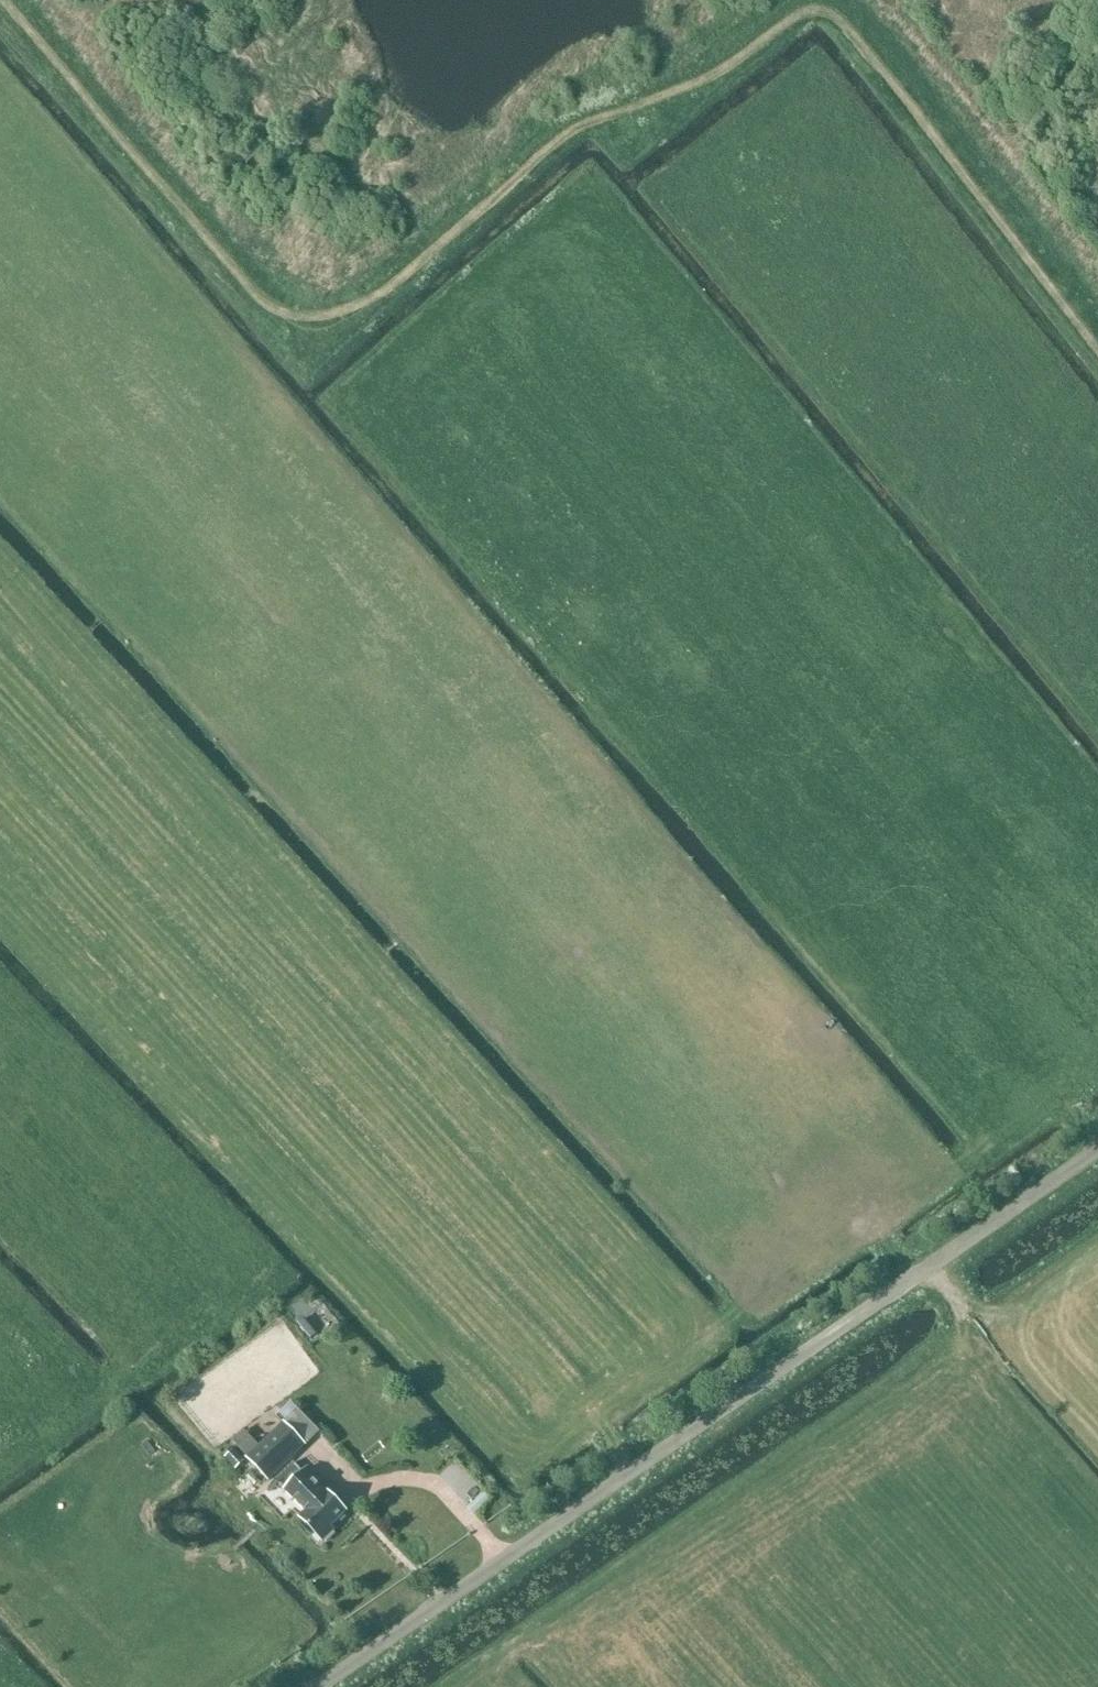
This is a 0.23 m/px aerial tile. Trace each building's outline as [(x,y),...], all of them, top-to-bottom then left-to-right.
[(228,1433),(238,1446),(252,1436),(241,1423),(228,1433)] [(246,1458),(268,1481),(304,1446),(282,1423),(246,1458)] [(301,1519),(322,1542),(333,1531),(332,1529),(348,1514),(307,1469),(302,1473),(294,1464),(275,1481),(284,1492),(284,1493),(304,1516),(301,1519)]
